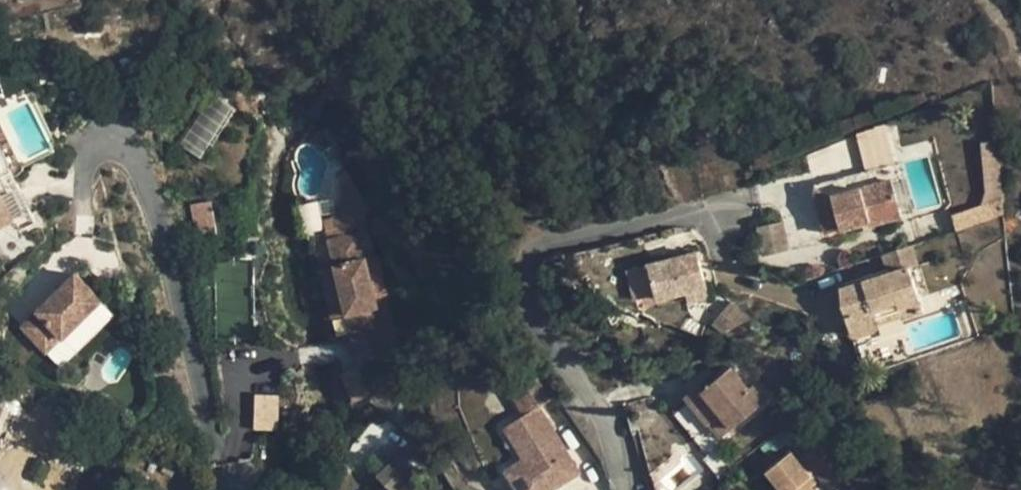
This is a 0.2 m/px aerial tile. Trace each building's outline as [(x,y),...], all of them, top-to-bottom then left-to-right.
[(213,95),(178,143),(198,157),(233,109),(213,95)] [(860,168),(891,164),(886,127),(856,130),(860,168)] [(8,170),(0,151),(0,174),(8,170)] [(842,197),(900,185),(896,170),(824,190),(836,236),(848,233),(842,197)] [(908,222),(900,185),(842,197),(848,233),(877,226),(878,229),(908,222)] [(9,219),(0,199),(0,223),(9,219)] [(211,200),(190,203),(194,231),(216,228),(211,200)] [(1004,214),(1001,200),(952,217),(955,232),(1004,214)] [(756,228),(765,256),(789,249),(781,220),(756,228)] [(365,226),(334,233),(340,260),(351,309),(357,334),(388,327),(381,296),(371,253),(365,226)] [(697,242),(646,253),(657,287),(708,273),(697,242)] [(918,244),(894,252),(896,259),(876,266),(879,275),(846,287),(859,324),(929,302),(914,260),(922,257),(918,244)] [(381,250),(371,253),(381,296),(391,294),(381,250)] [(351,309),(340,260),(326,263),(336,312),(351,309)] [(58,339),(98,301),(72,274),(16,327),(40,353),(57,337),(58,339)] [(757,310),(730,291),(711,314),(725,326),(757,310)] [(388,327),(357,334),(362,360),(393,353),(388,327)] [(799,374),(814,352),(781,328),(764,353),(799,374)] [(733,437),(780,403),(769,385),(765,389),(747,369),(727,384),(720,377),(699,393),(733,437)] [(347,397),(369,395),(367,370),(345,372),(347,397)] [(520,415),(538,406),(529,388),(511,396),(520,415)] [(252,394),(253,429),(278,429),(277,393),(252,394)] [(582,476),(543,405),(500,428),(518,461),(501,470),(512,489),(555,489),(582,476)] [(820,486),(826,482),(806,459),(783,476),(793,489),(823,489),(820,486)]
